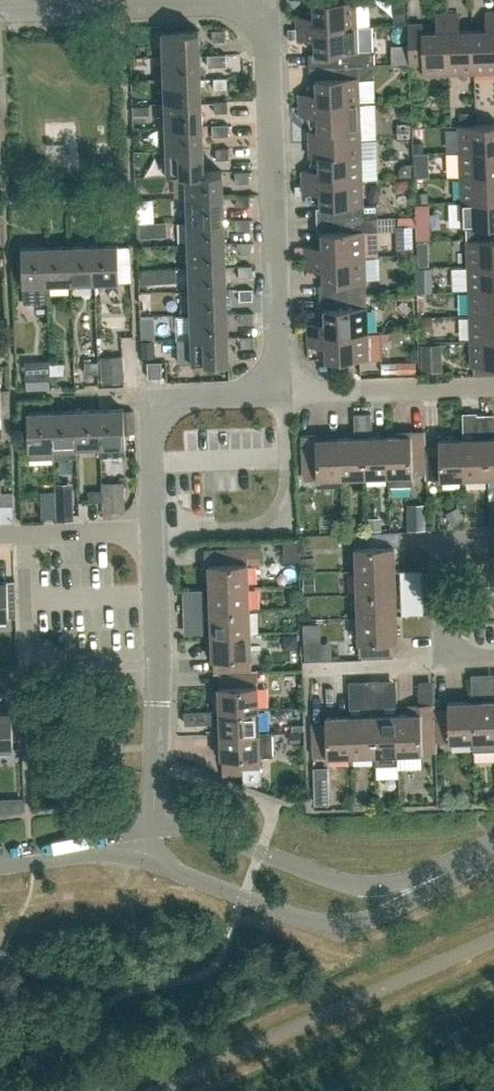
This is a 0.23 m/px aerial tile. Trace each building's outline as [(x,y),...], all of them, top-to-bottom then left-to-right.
[(314,6),(314,16),(297,16),(297,28),(357,26),(356,4),(363,4),(368,0),(308,0),(308,6),(314,6)] [(405,11),(394,11),(394,24),(405,24),(405,11)] [(486,29),(473,30),(474,72),(493,71),(493,11),(485,12),(486,29)] [(410,64),(423,63),(423,74),(449,73),(447,13),(435,14),(436,31),(423,32),(423,23),(408,23),(410,64)] [(460,30),(459,13),(447,13),(449,73),(474,72),(473,30),(460,30)] [(375,50),(358,51),(357,26),(297,28),(298,40),(315,39),(315,53),(309,53),(309,66),(335,65),(375,64),(375,50)] [(212,29),(213,40),(226,40),(226,29),(212,29)] [(200,54),(199,30),(163,31),(163,56),(200,54)] [(213,54),(213,65),(227,65),(226,53),(213,54)] [(201,78),(200,54),(163,56),(164,79),(201,78)] [(317,92),(299,93),(300,104),(360,102),(359,76),(336,77),(335,65),(309,66),(310,78),(316,78),(317,92)] [(214,77),(214,88),(228,88),(227,77),(214,77)] [(202,101),(201,78),(164,79),(165,103),(202,101)] [(215,101),(215,112),(228,112),(228,100),(215,101)] [(203,125),(202,101),(165,103),(166,125),(166,126),(203,125)] [(300,104),(300,116),(318,116),(318,129),(312,130),(312,143),(361,141),(360,102),(300,104)] [(216,124),(216,136),(229,135),(229,124),(216,124)] [(458,125),(459,151),(493,150),(493,124),(458,125)] [(160,126),(160,150),(167,150),(204,148),(203,125),(166,126),(166,125),(160,126)] [(302,169),(303,181),(362,179),(361,141),(312,143),(313,156),(319,156),(320,168),(302,169)] [(216,148),(217,159),(230,158),(230,147),(216,148)] [(223,170),(204,171),(204,148),(167,150),(168,173),(223,171),(223,170)] [(459,151),(460,176),(493,175),(493,150),(459,151)] [(418,168),(418,176),(431,176),(431,168),(418,168)] [(168,173),(168,174),(186,174),(187,197),(224,195),(223,171),(168,173)] [(236,171),(236,182),(249,182),(249,171),(236,171)] [(460,176),(461,201),(493,199),(493,175),(460,176)] [(321,218),(364,217),(379,217),(378,203),(363,204),(362,179),(303,181),(303,193),(320,192),(321,218)] [(236,195),(237,206),(250,205),(250,194),(236,195)] [(224,195),(187,197),(188,220),(224,219),(224,195)] [(137,223),(154,222),(153,198),(136,198),(137,223)] [(466,227),(467,239),(493,238),(493,199),(461,201),(462,227),(466,227)] [(321,218),(322,231),(322,245),(305,246),(305,258),(365,255),(364,231),(379,230),(379,217),(364,217),(321,218)] [(237,218),(238,229),(251,229),(251,218),(237,218)] [(188,244),(225,242),(224,219),(188,220),(188,244)] [(467,239),(468,265),(493,264),(493,238),(467,239)] [(238,242),(238,253),(252,253),(251,241),(238,242)] [(188,244),(189,267),(226,266),(225,242),(188,244)] [(120,281),(118,244),(93,245),(95,282),(120,281)] [(71,282),(95,282),(93,245),(70,246),(71,282)] [(46,246),(22,247),(24,303),(48,302),(48,283),(46,246)] [(46,246),(48,283),(71,282),(70,246),(46,246)] [(305,258),(306,269),(323,269),(324,295),(366,294),(365,255),(305,258)] [(168,259),(167,281),(179,281),(179,259),(168,259)] [(468,265),(469,290),(493,289),(493,264),(468,265)] [(239,265),(239,276),(253,276),(252,265),(239,265)] [(226,266),(189,267),(190,291),(227,289),(226,266)] [(240,289),(240,300),(253,300),(253,288),(240,289)] [(228,313),(227,289),(190,291),(191,314),(228,313)] [(469,290),(470,315),(493,314),(493,289),(469,290)] [(325,322),(308,322),(308,334),(368,332),(366,294),(324,295),(325,322)] [(240,312),(241,324),(254,323),(254,312),(240,312)] [(191,314),(192,338),(228,336),(228,313),(191,314)] [(192,338),(191,314),(176,315),(176,338),(192,338)] [(470,315),(471,339),(493,339),(493,314),(470,315)] [(154,329),(140,330),(141,341),(155,341),(154,329)] [(369,358),(368,332),(308,334),(309,346),(326,345),(327,360),(369,358)] [(241,336),(242,347),(255,347),(255,335),(241,336)] [(193,362),(229,361),(228,336),(192,338),(193,362)] [(471,339),(472,366),(493,365),(493,339),(471,339)] [(141,341),(141,357),(155,356),(155,341),(141,341)] [(422,344),(423,370),(443,370),(442,343),(422,344)] [(126,381),(124,355),(102,356),(103,383),(126,381)] [(50,363),(50,360),(25,361),(26,380),(50,379),(50,374),(51,374),(51,363),(50,363)] [(100,372),(100,361),(84,362),(85,373),(100,372)] [(148,362),(148,377),(162,376),(162,361),(148,362)] [(64,374),(64,362),(51,363),(51,374),(64,374)] [(126,456),(124,408),(99,409),(101,446),(101,457),(126,456)] [(76,410),(77,447),(101,446),(99,409),(76,410)] [(77,457),(77,447),(76,410),(52,411),(54,458),(77,457)] [(28,411),(29,458),(54,458),(52,411),(28,411)] [(363,413),(354,413),(355,431),(363,431),(363,413)] [(371,413),(363,413),(363,431),(372,431),(371,413)] [(485,414),(486,432),(493,432),(493,413),(485,414)] [(474,435),(474,438),(463,438),(464,477),(488,476),(486,437),(486,432),(485,414),(477,414),(478,432),(474,435)] [(406,435),(387,436),(388,474),(389,485),(413,485),(412,474),(426,473),(425,444),(425,439),(425,430),(406,431),(406,435)] [(302,434),(304,478),(341,476),(340,437),(316,438),(316,434),(302,434)] [(340,437),(341,476),(365,475),(364,436),(340,437)] [(365,475),(388,474),(387,436),(364,436),(365,475)] [(426,478),(464,477),(463,438),(439,439),(439,444),(425,444),(426,473),(426,478)] [(103,481),(103,489),(102,489),(103,500),(104,500),(104,510),(126,509),(125,481),(103,481)] [(89,490),(89,501),(103,500),(102,489),(89,490)] [(42,502),(43,502),(43,516),(57,516),(56,502),(55,491),(42,491),(42,502)] [(72,497),(56,498),(57,516),(73,515),(72,497)] [(382,529),(382,516),(368,516),(368,530),(382,529)] [(395,569),(394,545),(367,545),(366,532),(355,532),(356,570),(395,569)] [(205,563),(209,563),(210,587),(249,586),(248,562),(261,561),(260,547),(204,549),(205,563)] [(396,592),(395,569),(356,570),(357,594),(396,592)] [(8,580),(0,580),(0,617),(9,617),(8,580)] [(401,583),(401,592),(419,591),(419,583),(401,583)] [(250,609),(249,586),(210,587),(211,610),(250,609)] [(401,592),(402,601),(420,600),(419,591),(401,592)] [(357,594),(358,617),(397,616),(396,592),(357,594)] [(187,603),(187,611),(205,611),(205,602),(187,603)] [(212,634),(251,633),(250,609),(211,610),(212,634)] [(187,611),(188,620),(206,619),(205,611),(187,611)] [(340,611),(338,630),(348,631),(350,612),(340,611)] [(393,640),(398,640),(397,616),(358,617),(359,655),(393,654),(393,640)] [(320,625),(302,626),(302,638),(321,637),(320,625)] [(212,634),(212,658),(217,658),(218,672),(223,672),(223,671),(252,671),(252,670),(251,633),(212,634)] [(321,651),(320,638),(293,640),(294,653),(321,651)] [(220,709),(185,710),(185,711),(258,708),(257,670),(252,670),(252,671),(223,671),(223,672),(224,685),(219,685),(220,709)] [(480,677),(471,677),(472,695),(481,695),(480,677)] [(361,713),(361,715),(350,715),(351,754),(375,753),(373,714),(372,681),(366,681),(364,684),(364,709),(361,713)] [(382,708),(381,691),(381,684),(378,681),(372,681),(373,714),(375,753),(375,764),(399,763),(398,753),(397,714),(385,714),(385,712),(382,708)] [(409,701),(409,713),(397,714),(398,753),(436,751),(436,741),(435,717),(434,707),(434,700),(409,701)] [(435,707),(434,700),(434,707),(435,717),(436,741),(473,739),(472,700),(448,701),(448,706),(435,707)] [(473,739),(474,750),(493,750),(493,700),(472,700),(473,739)] [(186,723),(220,722),(220,733),(259,732),(258,708),(185,711),(186,723)] [(12,711),(0,711),(0,748),(13,748),(12,711)] [(326,721),(312,722),(313,756),(351,754),(350,715),(326,716),(326,721)] [(272,731),(259,732),(220,733),(221,757),(226,757),(227,771),(243,770),(244,783),(261,782),(260,770),(261,770),(260,756),(273,756),(272,731)]
